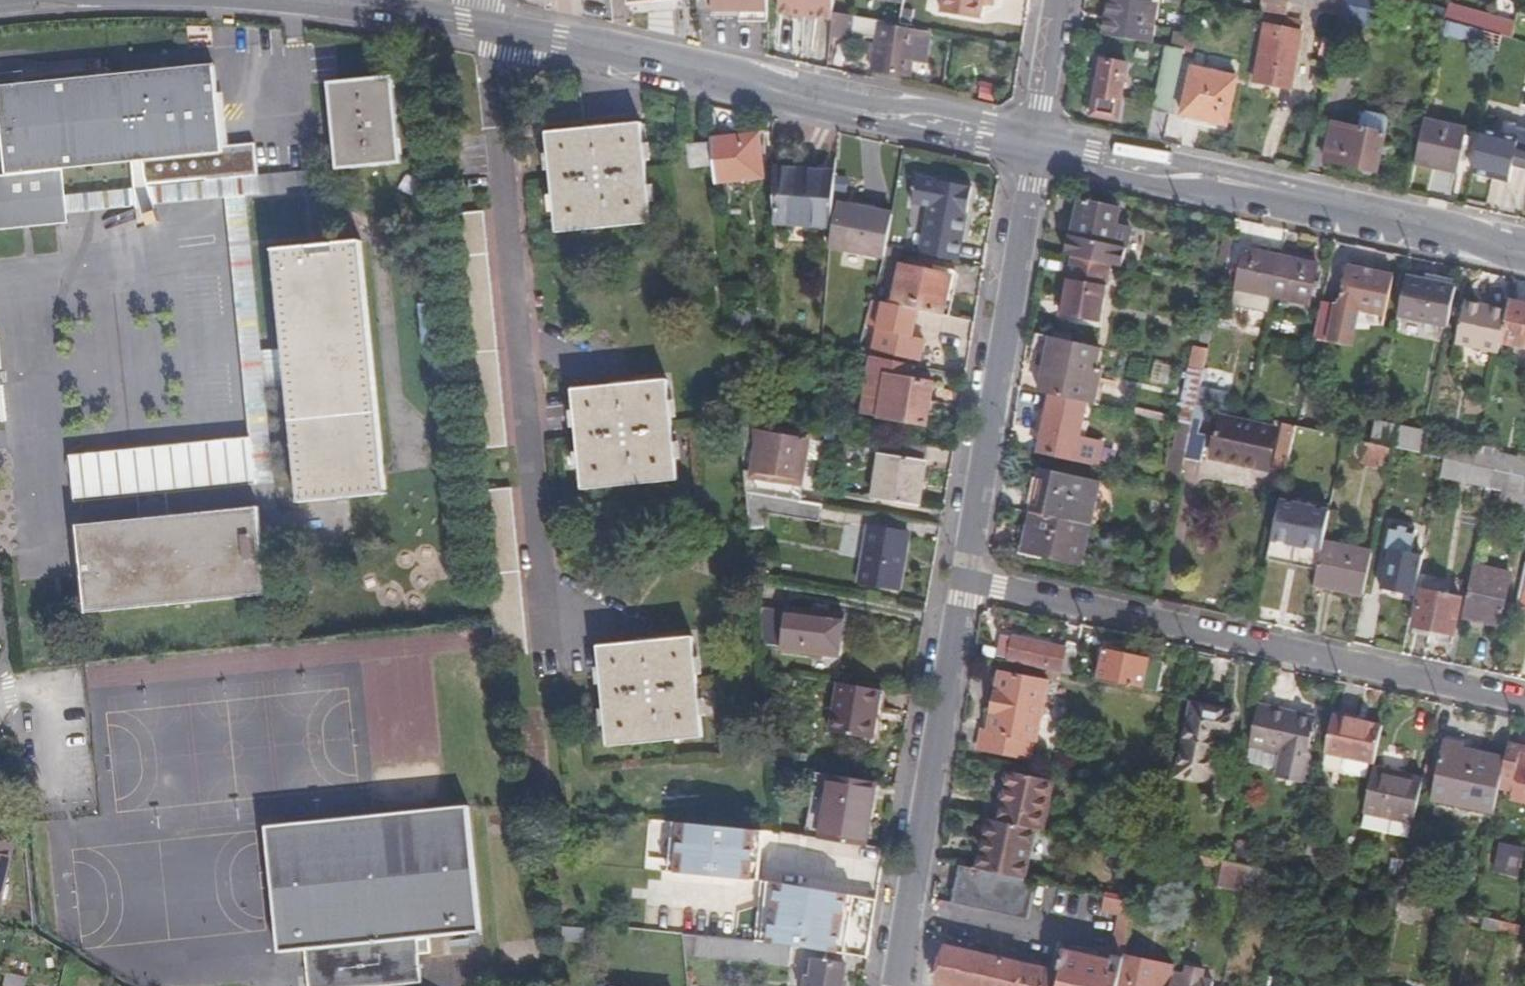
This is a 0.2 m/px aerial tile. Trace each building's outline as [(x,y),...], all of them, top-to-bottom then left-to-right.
[(761,21),(761,0),(706,0),(706,9),(733,9),(733,21),(761,21)] [(833,17),(833,12),(834,0),(782,0),(780,12),(833,17)] [(903,25),(907,0),(874,0),(871,19),(903,25)] [(917,27),(921,0),(907,0),(903,25),(915,26),(917,27)] [(995,15),(997,1),(991,0),(944,0),(941,21),(993,29),(994,22),(995,15)] [(1098,35),(1140,42),(1146,4),(1121,0),(1104,0),(1102,16),(1098,35)] [(1259,12),(1281,15),(1283,0),(1259,0),(1257,11),(1259,12)] [(1335,15),(1339,0),(1284,0),(1335,15)] [(1334,20),(1370,31),(1377,1),(1375,0),(1339,0),(1335,15),(1334,20)] [(997,1),(995,15),(1007,17),(1009,3),(997,1)] [(1441,19),(1506,38),(1511,22),(1442,3),(1438,18),(1441,19)] [(833,17),(831,36),(854,39),(855,35),(877,38),(872,70),(888,73),(907,76),(909,61),(915,26),(903,25),(871,19),(833,12),(833,17)] [(1282,87),(1296,23),(1275,19),(1274,26),(1259,23),(1247,80),(1266,84),(1282,87)] [(915,26),(909,61),(927,64),(932,29),(917,27),(915,26)] [(1169,33),(1167,45),(1178,48),(1179,40),(1180,35),(1169,33)] [(1479,47),(1493,49),(1494,40),(1480,38),(1479,47)] [(1178,48),(1176,56),(1185,57),(1188,42),(1179,40),(1178,48)] [(1165,111),(1176,56),(1178,48),(1167,45),(1163,45),(1150,108),(1165,111)] [(1087,114),(1114,118),(1123,62),(1097,58),(1092,83),(1087,114)] [(1219,122),(1230,77),(1187,67),(1177,113),(1219,122)] [(392,81),(328,88),(337,176),(401,169),(392,81)] [(64,239),(64,227),(62,209),(61,182),(130,177),(132,203),(147,201),(256,194),(254,162),(222,164),(215,84),(0,99),(0,122),(4,186),(0,186),(0,243),(64,239)] [(1425,118),(1416,166),(1434,170),(1450,173),(1460,127),(1425,118)] [(1350,166),(1372,171),(1380,133),(1328,122),(1320,159),(1350,166)] [(550,232),(643,224),(635,125),(602,128),(542,133),(550,232)] [(1485,127),(1475,172),(1497,176),(1511,179),(1521,135),(1485,127)] [(725,137),(704,140),(709,183),(757,177),(752,134),(725,137)] [(683,167),(703,166),(703,145),(683,146),(683,167)] [(794,166),(771,165),(768,220),(826,223),(828,191),(829,173),(829,168),(794,166)] [(840,173),(829,173),(828,191),(839,191),(840,173)] [(931,256),(961,262),(964,244),(965,244),(974,188),(925,180),(921,203),(935,206),(939,206),(931,256)] [(906,192),(891,189),(887,212),(887,214),(902,216),(906,192)] [(256,194),(147,201),(149,220),(229,215),(249,213),(258,213),(256,194)] [(1062,235),(1058,254),(1067,256),(1104,264),(1116,266),(1124,227),(1110,224),(1113,208),(1076,200),(1072,218),(1068,236),(1062,235)] [(887,214),(887,212),(861,207),(831,202),(824,243),(880,253),(887,214)] [(62,209),(64,227),(134,219),(132,203),(62,209)] [(928,255),(931,256),(939,206),(935,206),(928,255)] [(249,213),(229,215),(251,436),(71,455),(76,502),(276,481),(249,213)] [(477,213),(443,216),(466,449),(499,445),(477,213)] [(1222,265),(1227,243),(1219,241),(1214,263),(1222,265)] [(361,242),(273,251),(301,504),(388,494),(361,242)] [(1267,294),(1275,257),(1251,252),(1239,250),(1237,262),(1230,260),(1225,286),(1267,294)] [(1104,264),(1067,256),(1061,287),(1055,315),(1094,324),(1104,277),(1101,277),(1104,264)] [(1294,261),(1275,257),(1267,294),(1303,302),(1311,264),(1294,261)] [(897,306),(935,315),(940,289),(943,275),(894,264),(885,304),(897,306)] [(1342,266),(1335,304),(1356,308),(1380,313),(1388,275),(1361,270),(1342,266)] [(1419,273),(1418,279),(1447,285),(1448,279),(1419,273)] [(1442,325),(1450,286),(1447,285),(1418,279),(1410,277),(1402,275),(1394,314),(1442,325)] [(885,304),(864,299),(852,351),(865,354),(866,349),(913,360),(916,349),(918,338),(891,332),(897,306),(885,304)] [(1335,304),(1318,301),(1310,338),(1348,346),(1353,322),(1356,308),(1335,304)] [(1506,301),(1504,312),(1497,341),(1524,347),(1524,305),(1506,301)] [(1497,341),(1504,312),(1483,307),(1460,302),(1450,347),(1494,357),(1497,341)] [(1356,308),(1353,322),(1378,327),(1380,313),(1356,308)] [(1205,345),(1209,324),(1198,321),(1194,342),(1205,345)] [(1087,345),(1029,332),(1028,340),(1047,344),(1044,361),(1037,392),(1042,393),(1075,401),(1087,345)] [(740,338),(725,340),(726,351),(741,350),(740,338)] [(1105,349),(1087,345),(1075,401),(1080,402),(1093,405),(1105,349)] [(1199,368),(1203,348),(1187,345),(1183,365),(1187,366),(1199,368)] [(903,361),(866,355),(856,413),(920,424),(923,407),(926,384),(900,380),(903,361)] [(1175,422),(1187,424),(1192,403),(1198,371),(1199,368),(1187,366),(1175,422)] [(1192,403),(1210,407),(1213,393),(1204,391),(1208,373),(1198,371),(1192,403)] [(567,388),(576,489),(670,480),(661,379),(567,388)] [(1034,428),(1029,452),(1097,467),(1102,444),(1072,437),(1080,402),(1075,401),(1042,393),(1038,409),(1034,408),(1032,418),(1030,427),(1034,428)] [(1217,416),(1219,409),(1210,407),(1192,403),(1187,424),(1182,451),(1181,455),(1198,458),(1203,432),(1195,430),(1198,416),(1208,418),(1206,429),(1214,431),(1210,452),(1234,457),(1253,461),(1260,425),(1217,416)] [(1390,448),(1414,453),(1418,433),(1370,423),(1366,443),(1390,448)] [(1281,471),(1284,458),(1304,462),(1310,431),(1290,427),(1277,424),(1268,468),(1281,471)] [(754,474),(740,472),(741,491),(789,500),(795,440),(749,433),(752,454),(757,454),(754,474)] [(1336,456),(1387,466),(1390,448),(1366,443),(1340,437),(1336,456)] [(871,455),(916,462),(919,445),(874,438),(871,455)] [(1445,443),(1441,459),(1471,465),(1474,450),(1445,443)] [(1491,470),(1524,477),(1524,457),(1497,451),(1498,449),(1475,444),(1474,450),(1471,465),(1491,470)] [(871,455),(865,498),(910,505),(914,479),(916,462),(871,455)] [(1429,468),(1439,470),(1441,459),(1423,455),(1421,466),(1429,468)] [(1439,470),(1438,476),(1487,486),(1488,484),(1491,470),(1471,465),(1441,459),(1439,470)] [(1030,484),(1024,512),(1084,524),(1095,473),(1035,461),(1030,484)] [(1524,511),(1524,477),(1491,470),(1488,484),(1521,491),(1517,509),(1524,511)] [(506,490),(472,493),(497,657),(526,655),(506,490)] [(741,491),(748,549),(762,548),(760,514),(816,523),(819,505),(789,500),(741,491)] [(1264,561),(1311,570),(1317,541),(1323,512),(1275,503),(1264,561)] [(261,506),(80,525),(89,612),(270,594),(261,506)] [(1012,570),(1072,583),(1084,524),(1024,512),(1018,542),(1012,570)] [(864,526),(854,584),(890,590),(895,564),(900,532),(864,526)] [(1335,590),(1358,595),(1367,551),(1317,541),(1311,570),(1308,584),(1335,590)] [(1520,562),(1511,603),(1517,605),(1524,606),(1524,563),(1520,562)] [(1467,567),(1456,615),(1475,620),(1493,624),(1504,576),(1467,567)] [(1334,598),(1335,590),(1308,584),(1306,592),(1334,598)] [(1417,589),(1409,626),(1426,629),(1447,634),(1455,597),(1417,589)] [(753,606),(755,640),(774,643),(775,641),(836,646),(838,631),(839,619),(753,606)] [(1066,674),(1072,644),(1054,640),(1053,646),(995,634),(993,639),(991,651),(990,654),(1043,665),(1042,669),(1066,674)] [(594,645),(603,744),(698,735),(689,636),(594,645)] [(990,654),(991,651),(976,648),(975,654),(990,657),(990,654)] [(1090,680),(1148,692),(1155,662),(1133,657),(1097,649),(1090,680)] [(1026,762),(1043,684),(994,673),(989,699),(981,731),(977,730),(972,750),(1026,762)] [(875,705),(878,691),(831,683),(825,714),(872,722),(875,705)] [(1202,696),(1199,706),(1186,704),(1171,777),(1199,782),(1209,735),(1223,738),(1228,713),(1214,710),(1217,699),(1210,697),(1202,696)] [(1284,709),(1255,703),(1254,709),(1282,715),(1284,709)] [(1282,715),(1254,709),(1246,743),(1262,747),(1278,750),(1275,766),(1273,775),(1302,782),(1308,757),(1304,756),(1309,735),(1312,735),(1314,727),(1311,726),(1313,715),(1295,711),(1284,709),(1282,715)] [(869,739),(872,722),(825,714),(822,731),(869,739)] [(1368,767),(1377,726),(1355,722),(1328,716),(1317,768),(1336,772),(1361,778),(1366,779),(1367,773),(1368,767)] [(1496,788),(1501,763),(1477,758),(1459,754),(1461,744),(1441,740),(1428,800),(1491,813),(1496,788)] [(1259,763),(1262,747),(1246,743),(1243,759),(1259,763)] [(1505,745),(1501,763),(1496,788),(1509,791),(1507,801),(1524,805),(1524,749),(1505,745)] [(1259,763),(1275,766),(1278,750),(1262,747),(1259,763)] [(1398,780),(1400,773),(1368,767),(1367,773),(1398,780)] [(1039,832),(1049,782),(1000,771),(995,795),(989,821),(1030,830),(1039,832)] [(1358,793),(1361,778),(1336,772),(1333,783),(1337,788),(1358,793)] [(811,773),(801,838),(812,840),(860,847),(865,813),(870,782),(811,773)] [(1409,823),(1419,778),(1406,775),(1400,773),(1398,780),(1367,773),(1366,779),(1359,812),(1409,823)] [(1491,813),(1428,800),(1427,806),(1489,819),(1491,813)] [(250,826),(266,951),(292,947),(297,985),(342,985),(405,978),(401,950),(418,948),(416,932),(464,926),(451,805),(250,826)] [(1406,839),(1409,823),(1359,812),(1355,828),(1406,839)] [(775,817),(777,834),(781,835),(799,838),(802,821),(775,817)] [(1020,879),(1030,830),(989,821),(979,819),(974,843),(969,868),(1020,879)] [(674,858),(673,875),(753,883),(758,834),(667,825),(667,833),(650,831),(648,855),(674,858)] [(1512,878),(1519,847),(1494,842),(1487,872),(1512,878)] [(1206,889),(1229,894),(1230,889),(1235,868),(1185,857),(1182,870),(1209,876),(1206,889)] [(1030,881),(1020,879),(969,868),(955,865),(947,902),(1022,918),(1030,881)] [(1250,893),(1254,872),(1235,868),(1230,889),(1250,893)] [(758,882),(752,944),(790,948),(834,955),(842,895),(785,885),(758,882)] [(842,895),(834,955),(864,959),(873,901),(842,895)] [(1119,957),(1131,902),(1099,895),(1096,910),(1115,915),(1106,954),(1119,957)] [(1430,918),(1432,908),(1398,901),(1396,911),(1430,918)] [(1490,929),(1492,921),(1475,917),(1473,926),(1490,929)] [(1492,921),(1490,929),(1520,935),(1519,937),(1524,938),(1524,927),(1492,921)] [(752,944),(682,936),(684,956),(788,968),(790,948),(752,944)] [(941,944),(932,985),(1113,985),(1118,962),(1105,959),(1058,949),(1053,969),(941,944)] [(1168,973),(1169,970),(1119,959),(1118,962),(1113,985),(1165,985),(1168,973)] [(806,985),(835,985),(838,964),(810,960),(806,985)] [(1165,985),(1209,985),(1210,982),(1168,973),(1165,985)] [(19,977),(3,974),(0,985),(18,985),(19,977)]
